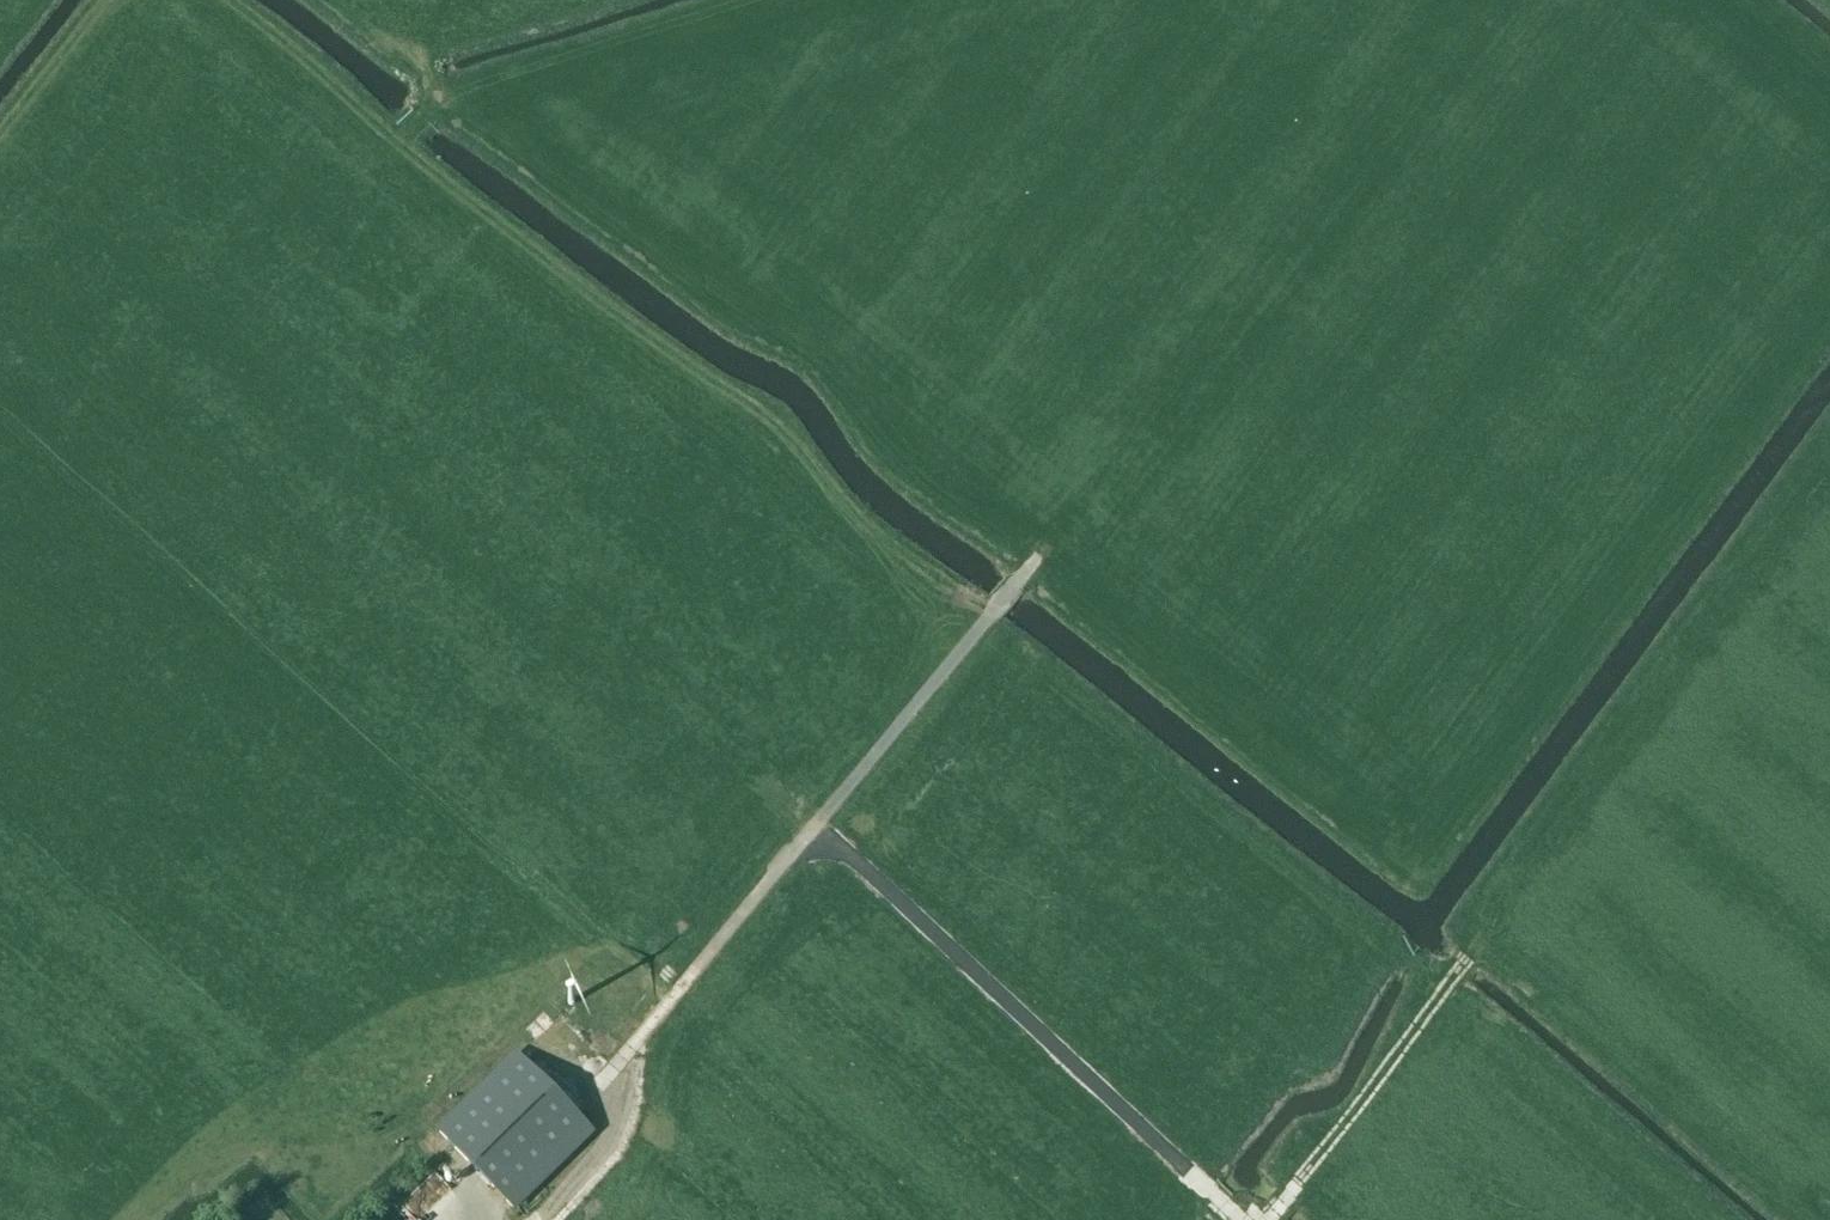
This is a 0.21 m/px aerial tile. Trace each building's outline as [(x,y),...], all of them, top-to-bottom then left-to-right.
[(592,1129),(519,1054),(439,1132),(512,1207),(592,1129)] [(504,1216),(448,1159),(386,1219),(499,1219),(504,1216)]
